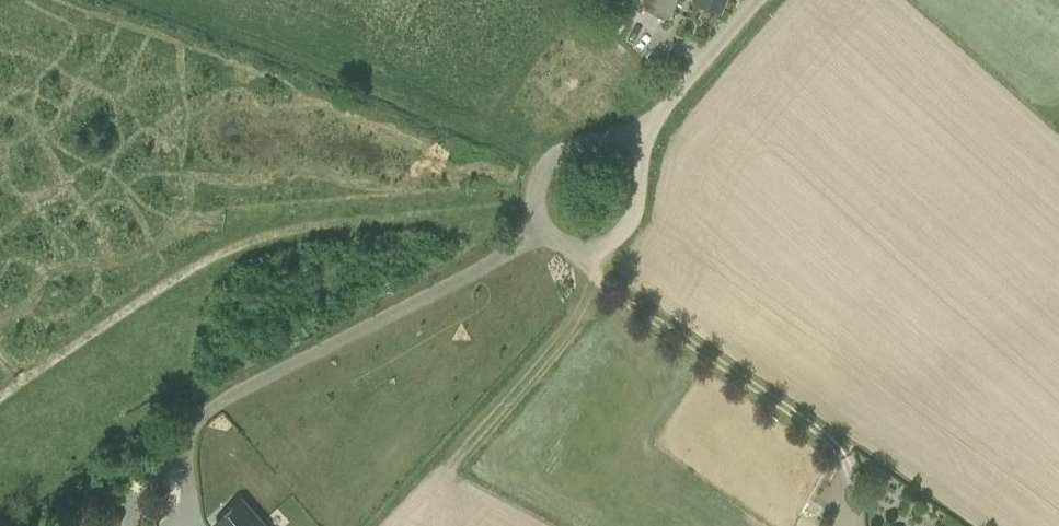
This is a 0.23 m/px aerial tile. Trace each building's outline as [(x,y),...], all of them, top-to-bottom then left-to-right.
[(633,2),(641,6),(669,17),(676,0),(634,0),(633,2)] [(722,0),(698,0),(719,8),(722,0)] [(215,523),(218,525),(264,525),(240,500),(215,523)]
